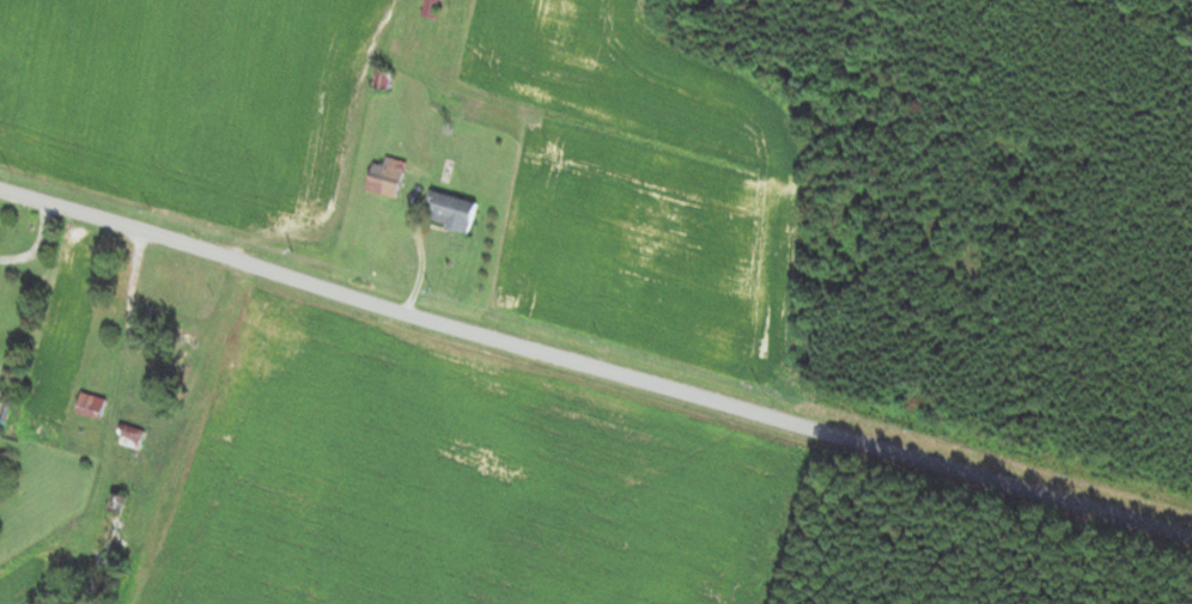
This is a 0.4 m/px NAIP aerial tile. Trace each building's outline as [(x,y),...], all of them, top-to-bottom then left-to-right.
[(424,17),(439,17),(438,0),(423,0),(424,17)] [(382,165),(374,163),(366,189),(395,198),(407,163),(385,156),(382,165)] [(426,223),(470,233),(477,202),(433,192),(426,223)] [(105,399),(82,393),(77,412),(100,419),(105,399)] [(143,431),(123,425),(120,435),(130,438),(128,444),(139,447),(143,431)]
